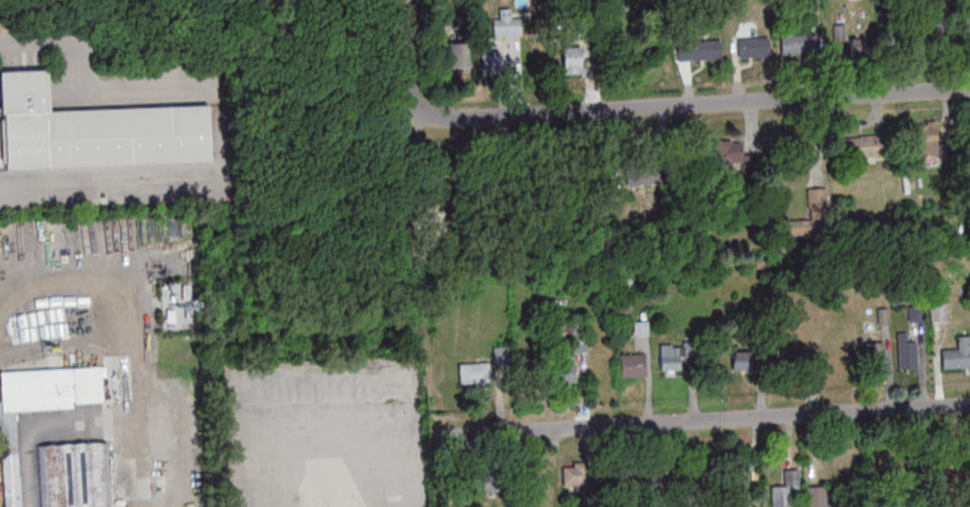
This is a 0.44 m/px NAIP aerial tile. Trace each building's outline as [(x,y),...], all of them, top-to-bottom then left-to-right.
[(817,0),(808,0),(808,9),(817,9),(817,0)] [(493,35),(520,35),(520,16),(511,16),(511,8),(501,8),(501,17),(493,17),(493,35)] [(944,47),(944,17),(906,17),(906,47),(944,47)] [(835,61),(876,61),(876,33),(835,33),(835,61)] [(778,36),(808,34),(809,53),(779,55),(778,36)] [(735,38),(765,37),(766,56),(736,57),(735,38)] [(687,41),(717,39),(718,58),(688,60),(687,41)] [(468,70),(468,43),(448,43),(448,70),(468,70)] [(581,47),(563,47),(563,73),(581,73),(581,47)] [(481,49),(481,74),(501,74),(501,49),(481,49)] [(3,169),(0,113),(0,71),(44,69),(45,111),(205,104),(208,160),(3,169)] [(937,154),(937,121),(918,121),(918,154),(937,154)] [(841,137),(871,135),(872,154),(842,156),(841,137)] [(826,139),(812,137),(811,150),(825,152),(826,139)] [(701,142),(731,140),(732,159),(702,161),(701,142)] [(622,165),(652,163),(653,182),(623,184),(622,165)] [(826,188),(808,188),(808,212),(826,212),(826,188)] [(948,320),(948,301),(930,301),(930,320),(948,320)] [(922,320),(922,307),(909,307),(909,320),(922,320)] [(571,352),(586,352),(586,327),(571,327),(571,352)] [(917,368),(916,340),(907,340),(907,332),(898,332),(898,368),(917,368)] [(885,369),(885,342),(867,342),(867,369),(885,369)] [(660,370),(679,370),(679,343),(660,343),(660,370)] [(937,349),(967,348),(968,367),(938,369),(937,349)] [(733,350),(733,368),(766,368),(766,350),(733,350)] [(621,354),(621,377),(645,377),(645,354),(621,354)] [(574,355),(553,355),(553,384),(574,384),(574,355)] [(459,382),(488,382),(488,362),(459,362),(459,382)] [(2,401),(0,401),(0,425),(1,425),(4,506),(21,506),(17,408),(103,405),(102,366),(1,371),(2,401)] [(109,442),(39,443),(40,506),(110,506),(109,442)] [(588,484),(588,462),(563,462),(563,484),(588,484)] [(553,492),(553,466),(527,466),(527,492),(553,492)] [(648,467),(647,484),(662,486),(663,468),(648,467)] [(772,506),(795,506),(794,469),(784,469),(784,485),(772,485),(772,506)] [(467,491),(500,491),(500,472),(467,472),(467,491)] [(599,483),(612,483),(612,472),(599,472),(599,483)] [(807,485),(807,506),(827,506),(827,485),(807,485)]
